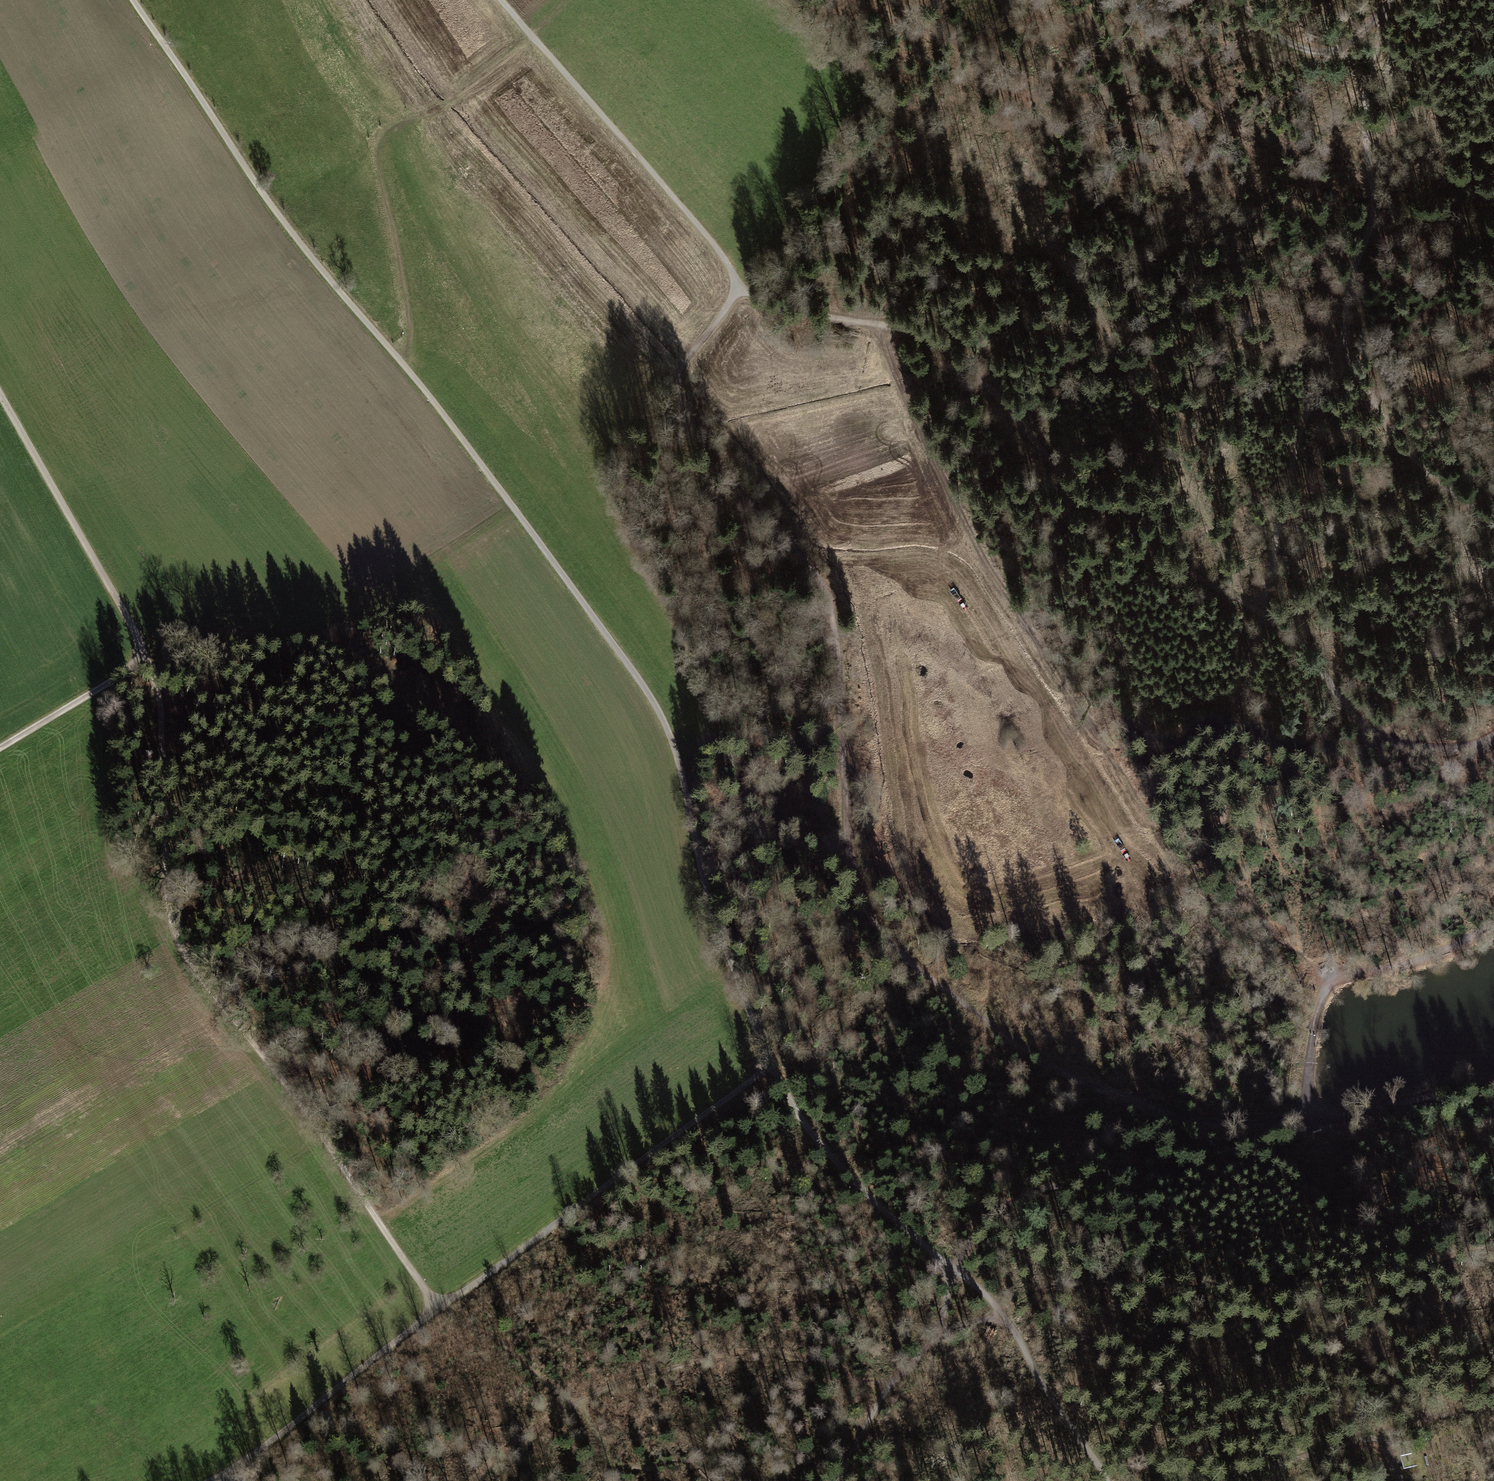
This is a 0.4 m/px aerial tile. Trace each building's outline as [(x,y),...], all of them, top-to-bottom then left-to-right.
[(1421,1440),(1401,1446),(1405,1460),(1426,1453),(1421,1440)]
